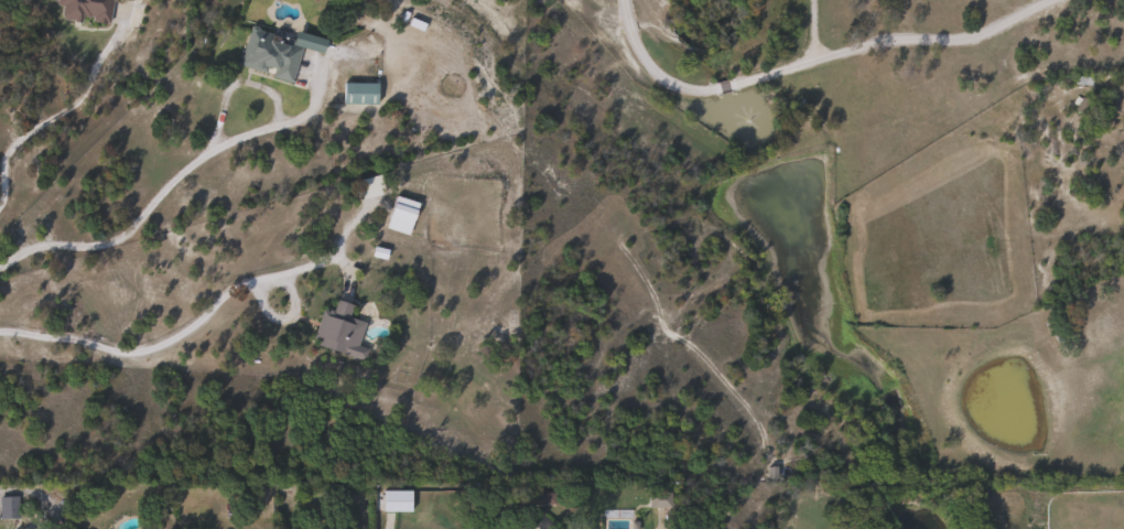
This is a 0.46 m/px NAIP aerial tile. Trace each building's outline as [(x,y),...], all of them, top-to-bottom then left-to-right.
[(61,4),(61,0),(117,0),(114,23),(93,20),(94,17),(87,15),(86,23),(79,22),(79,20),(65,18),(67,6),(61,4)] [(263,34),(278,37),(280,34),(283,35),(283,37),(291,40),(290,44),(299,46),(289,83),(269,77),(271,68),(264,67),(263,73),(236,65),(246,26),(249,24),(253,26),(255,29),(264,32),(263,34)] [(375,102),(341,102),(342,80),(375,80),(375,102)] [(1086,102),(1079,100),(1075,115),(1083,117),(1086,102)] [(382,191),(356,198),(352,180),(377,172),(382,191)] [(415,203),(404,235),(382,227),(387,214),(385,213),(388,203),(390,203),(392,195),(415,203)] [(349,305),(345,319),(363,323),(355,347),(366,349),(363,360),(315,347),(317,342),(311,339),(320,310),(331,313),(334,301),(349,305)] [(408,489),(408,511),(380,511),(380,500),(377,500),(377,489),(408,489)] [(668,508),(647,508),(647,493),(668,493),(668,508)] [(18,518),(0,519),(0,497),(17,496),(18,518)]
